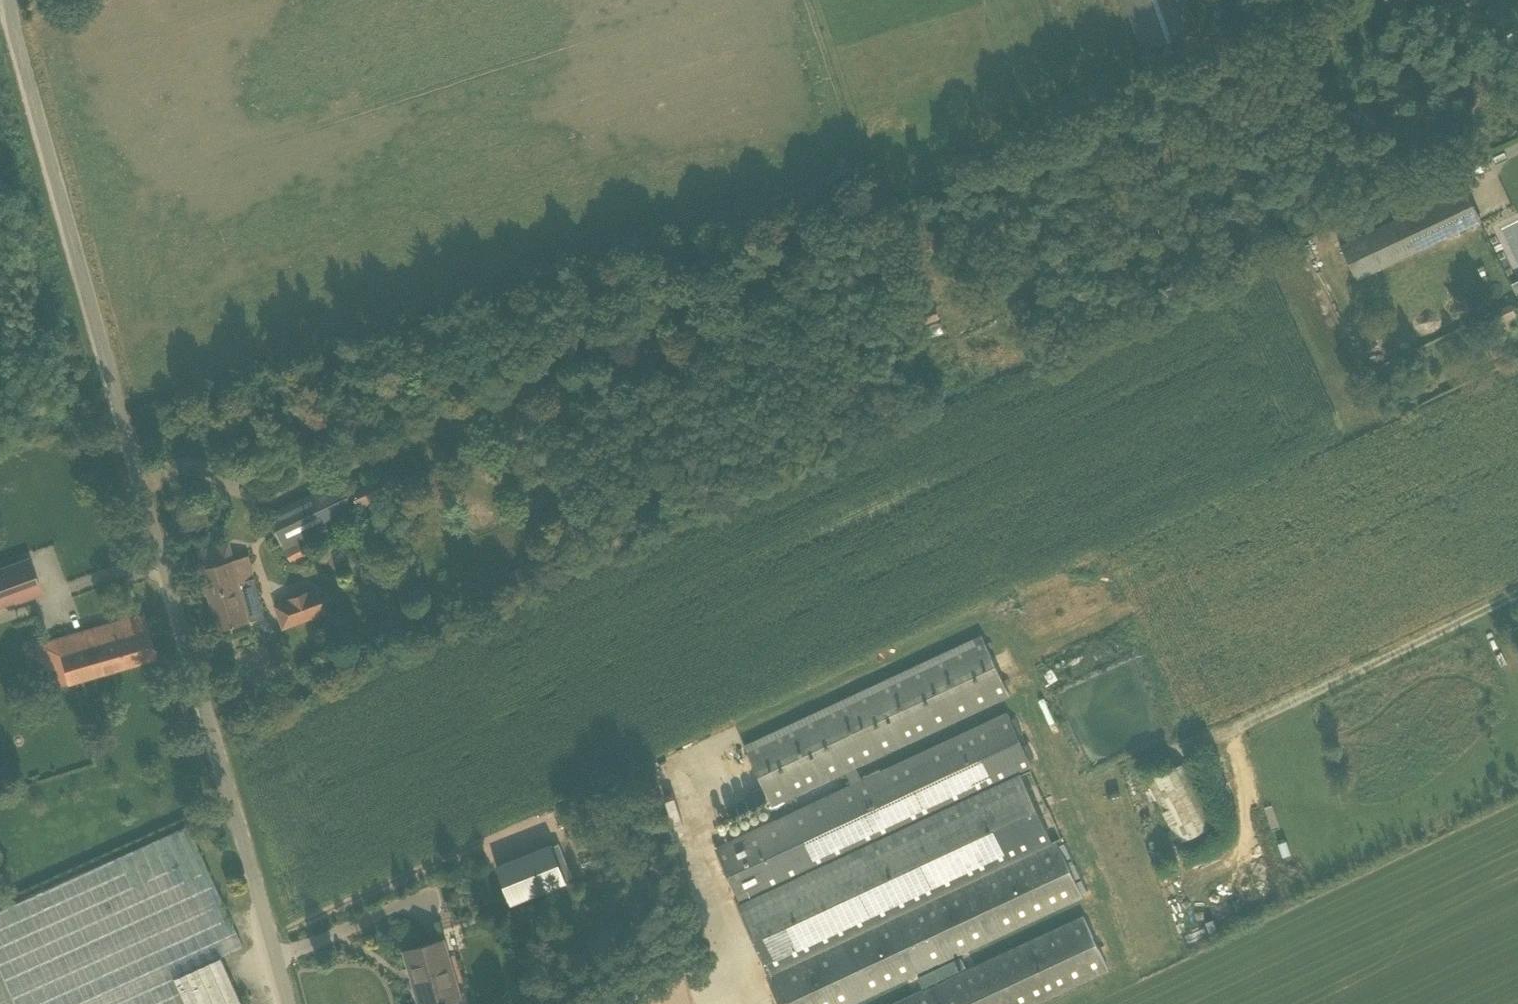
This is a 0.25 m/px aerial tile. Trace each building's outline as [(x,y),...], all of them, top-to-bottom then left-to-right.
[(1357,280),(1482,221),(1465,187),(1340,245),(1357,280)] [(925,324),(940,319),(936,306),(921,311),(925,324)] [(297,438),(300,427),(290,424),(287,435),(297,438)] [(361,510),(383,500),(406,489),(396,467),(351,488),(361,510)] [(284,550),(294,567),(309,559),(301,546),(341,524),(338,519),(355,511),(341,481),(314,493),(313,492),(268,514),(282,543),(280,544),(283,550),(284,550)] [(209,595),(219,630),(251,621),(248,609),(262,605),(249,556),(234,560),(229,543),(218,546),(218,544),(216,545),(216,546),(198,551),(203,568),(202,568),(206,584),(203,587),(205,594),(209,595)] [(6,567),(0,569),(0,605),(40,591),(29,559),(6,567)] [(319,588),(275,605),(283,628),(328,612),(319,588)] [(156,657),(143,613),(55,639),(67,683),(156,657)] [(1008,697),(1006,692),(982,640),(746,749),(764,787),(746,795),(753,810),(771,801),(773,807),(846,773),(852,786),(863,780),(857,767),(1008,697)] [(863,780),(852,786),(716,849),(740,901),(1032,765),(1008,713),(863,780)] [(1317,774),(1313,762),(1301,767),(1305,779),(1317,774)] [(1062,839),(1030,770),(738,906),(770,974),(1062,839)] [(916,973),(924,990),(946,980),(938,963),(1083,895),(1058,843),(767,978),(779,1003),(849,1003),(916,973)] [(568,883),(553,846),(497,868),(512,905),(568,883)] [(924,990),(895,1003),(1033,1003),(1109,969),(1084,916),(946,980),(924,990)] [(405,950),(410,968),(415,967),(426,1003),(446,1003),(445,1002),(461,998),(444,939),(405,950)] [(232,954),(43,1003),(245,1003),(232,954)]
